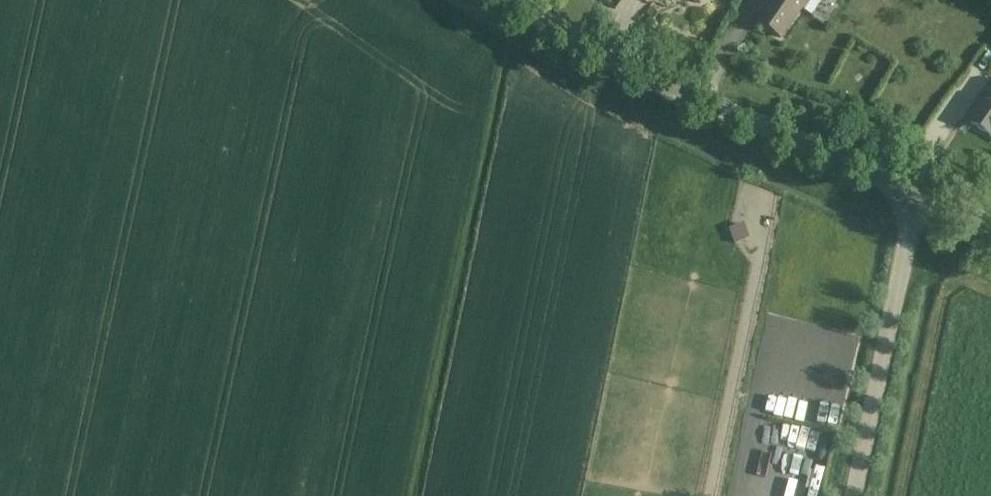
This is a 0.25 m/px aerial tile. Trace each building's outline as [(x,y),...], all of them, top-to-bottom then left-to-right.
[(759,22),(781,36),(800,8),(805,11),(812,0),(774,0),(759,22)] [(969,121),(990,136),(990,135),(990,90),(969,121)] [(730,229),(734,242),(749,236),(745,223),(730,229)]
